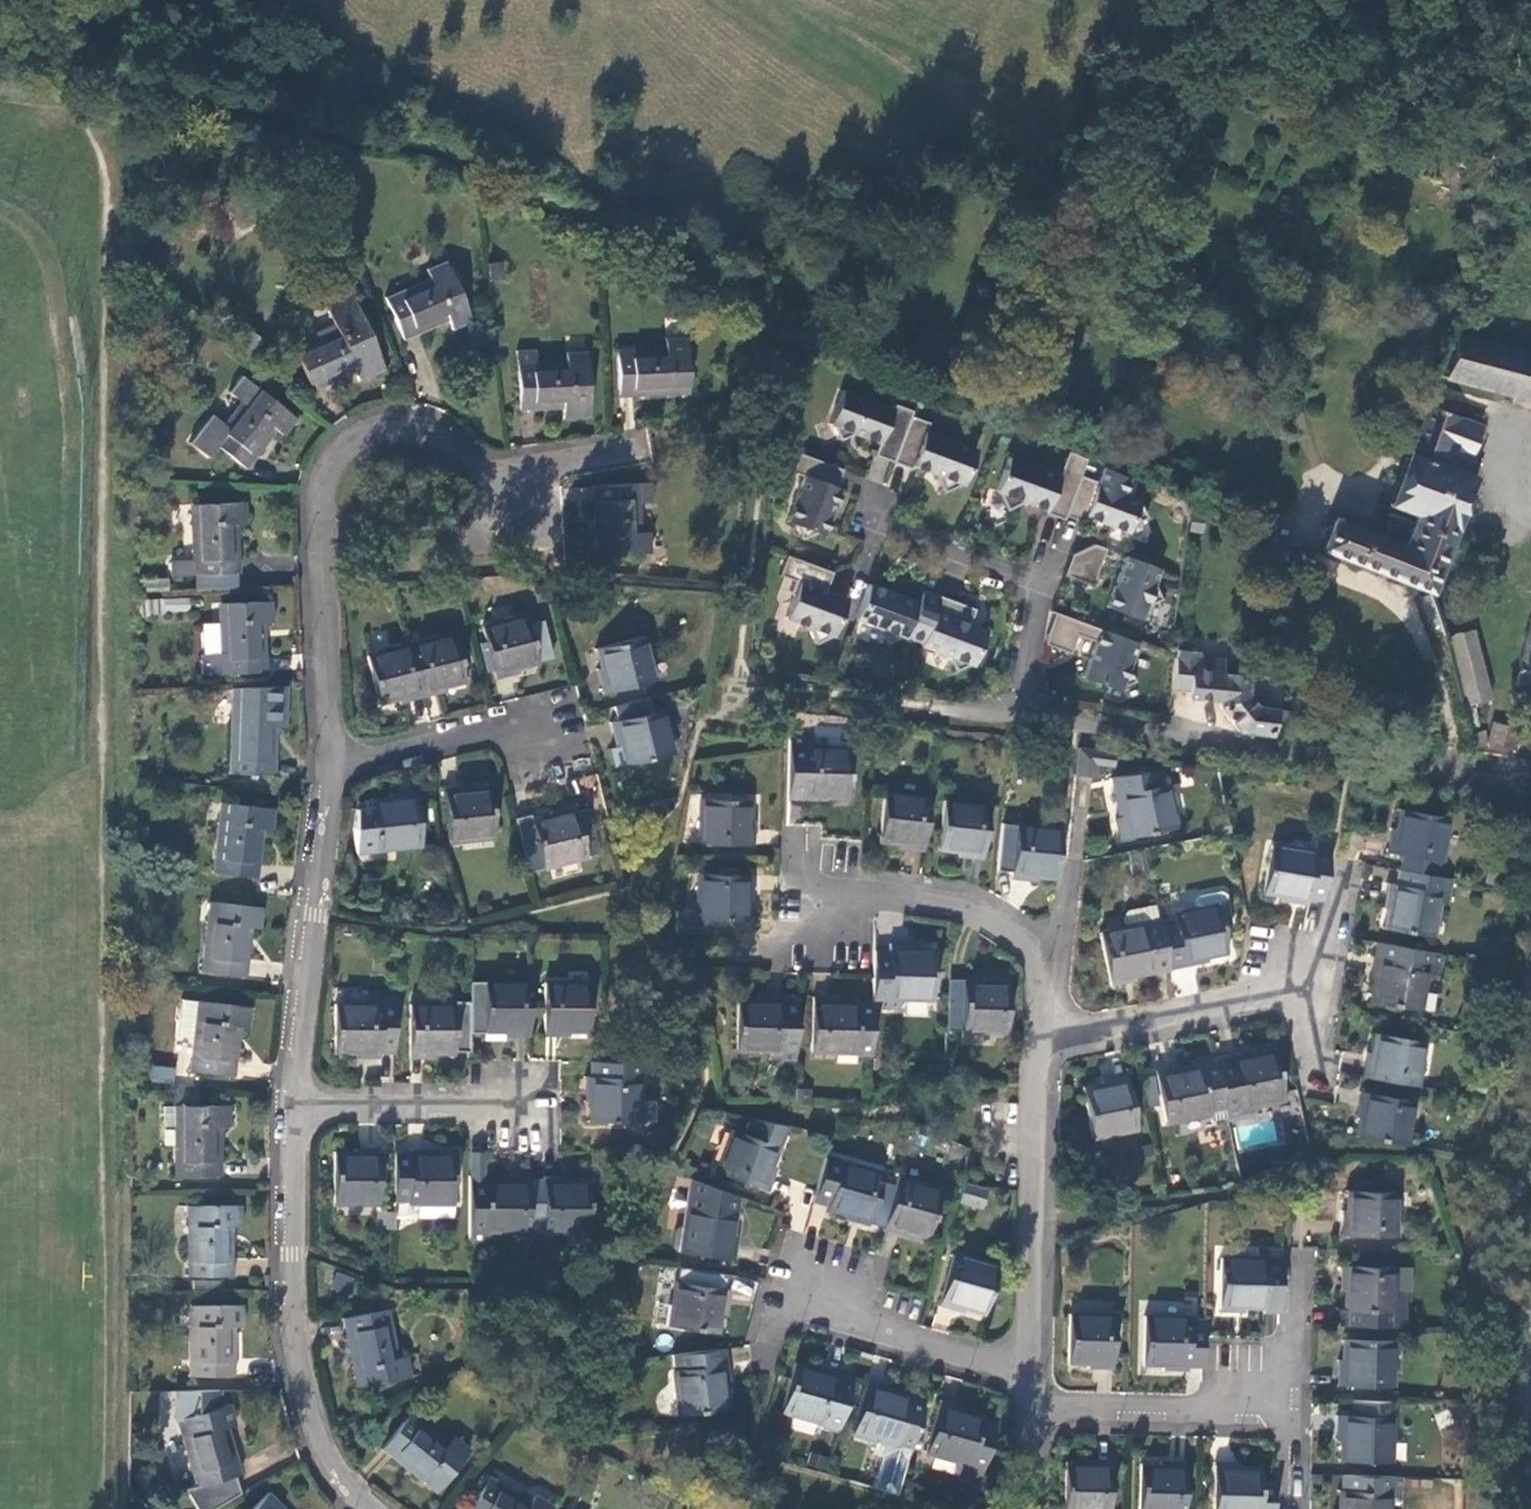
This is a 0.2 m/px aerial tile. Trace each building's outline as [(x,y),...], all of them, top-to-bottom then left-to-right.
[(447,262),(426,271),(429,277),(384,297),(404,342),(449,322),(453,332),(473,323),(447,262)] [(485,264),(487,282),(502,279),(500,262),(485,264)] [(348,297),(323,308),(334,332),(313,341),(308,328),(289,337),(314,392),(353,374),(357,384),(382,372),(348,297)] [(262,344),(244,330),(229,350),(247,364),(262,344)] [(1456,336),(1442,379),(1486,391),(1496,393),(1530,402),(1530,355),(1456,336)] [(616,396),(684,394),(684,338),(663,338),(663,348),(615,349),(616,396)] [(560,408),(561,421),(587,419),(584,350),(562,352),(563,361),(534,363),(533,348),(513,349),(517,411),(560,408)] [(295,423),(257,397),(250,392),(237,382),(224,401),(238,410),(222,433),(208,423),(188,452),(209,466),(218,455),(249,476),(276,436),(282,440),(295,423)] [(873,458),(892,464),(909,418),(910,413),(891,407),(890,411),(840,394),(828,428),(831,429),(839,444),(854,436),(878,445),(873,458)] [(1477,427),(1423,407),(1387,505),(1410,514),(1407,522),(1385,514),(1384,518),(1382,540),(1329,520),(1326,529),(1323,528),(1323,529),(1319,530),(1317,537),(1319,542),(1321,542),(1318,551),(1427,591),(1468,479),(1467,478),(1473,462),(1464,459),(1477,427)] [(933,475),(942,493),(960,485),(963,486),(975,452),(924,434),(927,424),(909,418),(892,464),(912,471),(913,468),(933,475)] [(1064,453),(1056,477),(1005,459),(993,494),(996,494),(1004,512),(1022,503),(1044,511),(1043,514),(1060,521),(1062,517),(1076,476),(1082,460),(1064,453)] [(816,533),(823,536),(840,490),(835,488),(841,472),(798,457),(793,472),(805,476),(787,523),(794,525),(801,540),(816,533)] [(1079,523),(1082,517),(1125,533),(1128,525),(1143,518),(1135,506),(1136,505),(1118,498),(1124,480),(1099,469),(1094,483),(1076,476),(1062,517),(1079,523)] [(589,487),(591,538),(599,538),(599,558),(648,556),(647,534),(638,534),(636,504),(647,504),(646,485),(589,487)] [(244,501),(188,503),(191,559),(170,559),(170,575),(197,574),(238,573),(240,572),(237,524),(244,523),(244,501)] [(1062,576),(1092,586),(1104,551),(1091,547),(1069,555),(1062,576)] [(794,581),(790,592),(792,598),(785,619),(807,627),(815,645),(833,637),(834,638),(847,601),(824,593),(831,574),(785,557),(779,575),(794,581)] [(1146,605),(1161,598),(1154,584),(1159,571),(1124,558),(1107,608),(1141,619),(1146,605)] [(238,573),(197,574),(197,591),(239,589),(238,573)] [(917,602),(869,585),(856,620),(877,628),(885,645),(902,637),(922,644),(939,597),(921,590),(917,602)] [(1424,634),(1436,632),(1427,600),(1425,594),(1414,597),(1424,634)] [(188,611),(188,597),(137,599),(137,614),(164,613),(164,611),(188,611)] [(974,609),(939,597),(922,644),(921,646),(948,656),(955,671),(970,664),(973,665),(986,631),(972,626),(970,622),(974,609)] [(1512,684),(1530,691),(1530,599),(1512,684)] [(216,604),(217,626),(203,625),(204,655),(201,656),(202,676),(219,676),(267,674),(264,626),(272,626),(272,604),(216,604)] [(1099,644),(1086,679),(1123,693),(1125,689),(1138,683),(1132,670),(1141,645),(1054,613),(1046,634),(1044,644),(1074,655),(1081,637),(1099,644)] [(480,628),(494,683),(519,677),(518,673),(536,668),(524,617),(480,628)] [(1443,637),(1460,702),(1485,695),(1468,630),(1443,637)] [(408,646),(421,701),(446,694),(445,691),(465,686),(453,635),(408,646)] [(595,672),(601,695),(656,681),(645,637),(595,650),(600,671),(595,672)] [(398,707),(421,701),(408,646),(366,657),(378,707),(397,703),(398,707)] [(1198,655),(1173,652),(1172,657),(1168,689),(1185,691),(1185,699),(1217,702),(1217,708),(1236,732),(1269,736),(1271,714),(1250,712),(1245,699),(1248,679),(1221,676),(1222,663),(1197,660),(1198,655)] [(276,688),(230,690),(228,775),(275,776),(276,727),(285,727),(286,706),(276,706),(276,688)] [(608,724),(615,748),(620,747),(625,766),(674,752),(663,709),(608,724)] [(1530,733),(1530,726),(1505,720),(1497,753),(1525,758),(1530,733)] [(812,740),(787,740),(785,804),(802,804),(827,805),(827,801),(846,801),(846,779),(847,751),(847,748),(811,748),(812,740)] [(620,747),(615,748),(604,751),(609,771),(625,766),(620,747)] [(1094,752),(1074,750),(1071,778),(1091,780),(1094,752)] [(1122,820),(1126,839),(1176,828),(1166,785),(1160,787),(1157,776),(1141,774),(1106,782),(1109,798),(1112,797),(1117,821),(1122,820)] [(444,787),(450,844),(495,838),(490,787),(470,789),(469,784),(444,787)] [(369,800),(374,852),(418,847),(413,791),(388,793),(389,798),(369,800)] [(921,855),(927,798),(883,794),(878,846),(898,848),(897,853),(921,855)] [(696,846),(752,847),(753,823),(747,823),(748,802),(696,802),(696,846)] [(956,861),(980,863),(986,807),(942,802),(937,854),(956,856),(956,861)] [(218,803),(210,872),(257,878),(263,831),(272,832),(275,811),(218,803)] [(532,823),(545,872),(589,860),(583,838),(594,835),(587,809),(576,812),(574,805),(550,812),(552,817),(532,823)] [(1449,817),(1398,811),(1395,832),(1391,832),(1388,855),(1408,857),(1406,873),(1440,879),(1442,860),(1445,860),(1449,817)] [(1054,882),(1059,829),(1015,825),(1009,882),(1035,884),(1036,880),(1054,882)] [(1319,904),(1330,846),(1316,844),(1315,851),(1271,844),(1263,896),(1282,899),(1282,903),(1304,907),(1304,901),(1319,904)] [(1144,873),(1140,853),(1125,856),(1129,875),(1144,873)] [(1441,906),(1447,880),(1440,879),(1406,873),(1390,870),(1386,885),(1379,884),(1375,909),(1380,910),(1376,929),(1427,938),(1433,904),(1441,906)] [(695,876),(695,921),(748,921),(749,903),(752,903),(752,877),(695,876)] [(1193,899),(1195,908),(1214,904),(1219,928),(1229,926),(1221,895),(1217,892),(1212,892),(1196,895),(1193,899)] [(1168,902),(1153,906),(1155,920),(1171,917),(1170,912),(1168,902)] [(207,903),(198,973),(246,980),(252,932),(261,933),(264,911),(207,903)] [(1155,920),(1166,971),(1207,963),(1206,958),(1225,955),(1219,928),(1214,904),(1195,908),(1170,912),(1171,917),(1155,920)] [(1131,977),(1166,971),(1155,920),(1153,921),(1151,908),(1122,913),(1118,919),(1120,927),(1097,931),(1108,986),(1132,982),(1131,977)] [(1430,980),(1436,955),(1369,943),(1363,981),(1367,982),(1363,1001),(1414,1011),(1420,979),(1430,980)] [(873,952),(872,976),(870,1006),(870,1012),(898,1014),(899,1001),(930,1002),(932,950),(914,949),(914,946),(888,944),(888,952),(873,952)] [(961,1035),(1004,1037),(1007,980),(983,979),(983,984),(963,983),(961,1035)] [(503,1039),(527,1039),(529,982),(484,982),(483,1041),(503,1042),(503,1039)] [(544,1039),(570,1039),(570,1034),(589,1034),(590,982),(544,982),(544,1039)] [(375,1057),(392,1057),(392,993),(364,993),(363,1002),(332,1001),(330,1054),(350,1054),(349,1059),(375,1060),(375,1057)] [(793,1068),(796,997),(779,996),(779,999),(755,998),(755,1001),(735,1001),(733,1054),(777,1054),(777,1067),(793,1068)] [(870,1012),(870,1006),(836,1004),(836,1000),(811,1000),(809,1055),(869,1057),(870,1012)] [(250,1010),(203,1004),(179,1001),(175,1037),(191,1039),(187,1072),(233,1078),(240,1031),(248,1032),(250,1010)] [(432,1056),(451,1056),(451,1053),(466,1054),(467,1046),(468,1004),(407,1002),(406,1060),(432,1060),(432,1056)] [(1360,1078),(1415,1087),(1422,1044),(1371,1035),(1367,1054),(1364,1054),(1360,1078)] [(1253,1050),(1212,1058),(1212,1062),(1221,1108),(1223,1118),(1224,1124),(1250,1118),(1248,1108),(1282,1101),(1272,1049),(1253,1053),(1253,1050)] [(1208,1121),(1223,1118),(1221,1108),(1212,1062),(1180,1068),(1179,1064),(1154,1069),(1164,1124),(1207,1116),(1208,1121)] [(652,1079),(652,1063),(592,1064),(592,1079),(583,1079),(583,1105),(587,1105),(587,1125),(639,1125),(639,1080),(652,1079)] [(173,1084),(175,1068),(151,1065),(149,1080),(173,1084)] [(1080,1088),(1089,1140),(1134,1130),(1124,1075),(1099,1079),(1100,1084),(1080,1088)] [(1149,1077),(1140,1079),(1142,1092),(1151,1090),(1149,1077)] [(197,1106),(197,1088),(173,1085),(173,1106),(182,1106),(182,1126),(173,1126),(173,1176),(221,1175),(220,1127),(229,1127),(229,1106),(197,1106)] [(792,1105),(807,1105),(807,1092),(793,1091),(792,1105)] [(1353,1137),(1405,1146),(1412,1104),(1356,1093),(1352,1118),(1356,1119),(1353,1137)] [(163,1126),(173,1126),(182,1126),(182,1106),(173,1106),(164,1106),(163,1126)] [(770,1171),(787,1129),(747,1120),(741,1137),(729,1133),(713,1175),(765,1196),(774,1173),(770,1171)] [(332,1205),(377,1206),(379,1150),(354,1149),(354,1154),(333,1153),(332,1205)] [(409,1154),(393,1154),(393,1206),(406,1206),(452,1207),(453,1155),(434,1155),(434,1150),(409,1150),(409,1154)] [(882,1174),(824,1158),(812,1203),(827,1208),(826,1213),(844,1218),(843,1223),(867,1229),(868,1225),(882,1229),(896,1180),(882,1176),(882,1174)] [(693,1180),(696,1172),(677,1165),(674,1173),(693,1180)] [(526,1236),(526,1180),(501,1179),(501,1184),(482,1184),(482,1177),(467,1177),(466,1234),(515,1235),(514,1246),(526,1246),(526,1236)] [(939,1189),(896,1178),(896,1180),(882,1229),(881,1233),(906,1240),(908,1235),(925,1240),(939,1189)] [(526,1236),(566,1236),(566,1248),(588,1249),(588,1184),(569,1184),(569,1180),(543,1180),(526,1180),(526,1236)] [(737,1200),(688,1181),(677,1253),(733,1262),(737,1237),(732,1236),(737,1200)] [(950,1202),(975,1209),(980,1190),(956,1183),(950,1202)] [(1404,1194),(1395,1194),(1395,1193),(1342,1191),(1341,1212),(1337,1212),(1337,1236),(1394,1238),(1395,1214),(1403,1213),(1404,1194)] [(186,1206),(187,1277),(234,1277),(234,1227),(243,1227),(242,1207),(186,1206)] [(452,1207),(406,1206),(406,1217),(416,1217),(416,1222),(451,1222),(452,1207)] [(376,1232),(393,1233),(393,1216),(376,1216),(376,1232)] [(1254,1258),(1217,1257),(1216,1315),(1240,1315),(1240,1312),(1260,1312),(1260,1315),(1275,1315),(1277,1249),(1277,1248),(1254,1248),(1254,1258)] [(961,1311),(979,1316),(994,1266),(951,1254),(935,1308),(960,1315),(961,1311)] [(1358,1311),(1357,1326),(1388,1327),(1389,1312),(1392,1313),(1392,1293),(1393,1269),(1336,1267),(1335,1291),(1340,1291),(1339,1311),(1358,1311)] [(345,1294),(350,1280),(335,1275),(330,1289),(345,1294)] [(194,1292),(220,1292),(221,1283),(194,1283),(194,1292)] [(668,1305),(664,1327),(715,1336),(718,1316),(724,1317),(727,1294),(671,1284),(668,1305)] [(1392,1293),(1392,1313),(1404,1313),(1405,1294),(1392,1293)] [(190,1302),(185,1373),(228,1376),(232,1324),(243,1325),(244,1306),(190,1302)] [(650,1324),(664,1327),(668,1305),(653,1303),(650,1324)] [(339,1320),(354,1389),(408,1378),(404,1357),(396,1358),(387,1311),(339,1320)] [(1085,1371),(1109,1372),(1110,1315),(1066,1314),(1065,1367),(1085,1367),(1085,1371)] [(1199,1370),(1199,1337),(1200,1321),(1185,1320),(1185,1317),(1141,1316),(1140,1368),(1159,1368),(1159,1373),(1184,1373),(1184,1369),(1199,1370)] [(1334,1386),(1389,1387),(1391,1343),(1339,1341),(1338,1362),(1334,1362),(1334,1386)] [(724,1351),(666,1358),(675,1416),(727,1409),(724,1390),(729,1390),(724,1351)] [(834,1435),(850,1379),(814,1367),(812,1372),(793,1365),(778,1415),(821,1428),(820,1431),(834,1435)] [(851,1436),(874,1443),(870,1455),(880,1458),(871,1490),(895,1497),(923,1399),(909,1395),(907,1399),(889,1394),(890,1390),(866,1382),(851,1436)] [(196,1508),(212,1508),(240,1493),(231,1469),(236,1467),(220,1422),(231,1418),(224,1399),(205,1406),(205,1391),(166,1391),(166,1401),(169,1401),(170,1420),(194,1486),(185,1490),(196,1508)] [(957,1478),(977,1484),(993,1427),(979,1423),(980,1419),(962,1413),(963,1410),(938,1402),(922,1457),(959,1468),(957,1478)] [(380,1452),(433,1495),(468,1452),(451,1439),(446,1445),(410,1416),(380,1452)] [(1335,1461),(1387,1462),(1388,1419),(1333,1417),(1332,1441),(1336,1441),(1335,1461)] [(1107,1463),(1083,1462),(1083,1467),(1061,1467),(1061,1508),(1106,1508),(1107,1463)] [(1183,1463),(1159,1463),(1159,1468),(1138,1467),(1136,1508),(1182,1508),(1183,1463)] [(1271,1483),(1257,1482),(1258,1468),(1238,1468),(1238,1464),(1212,1463),(1211,1508),(1271,1508),(1271,1483)] [(550,1507),(531,1495),(526,1502),(485,1477),(466,1508),(549,1508),(550,1507)] [(1393,1478),(1333,1477),(1333,1508),(1380,1508),(1380,1499),(1394,1499),(1393,1478)] [(255,1508),(282,1508),(269,1495),(255,1508)]
